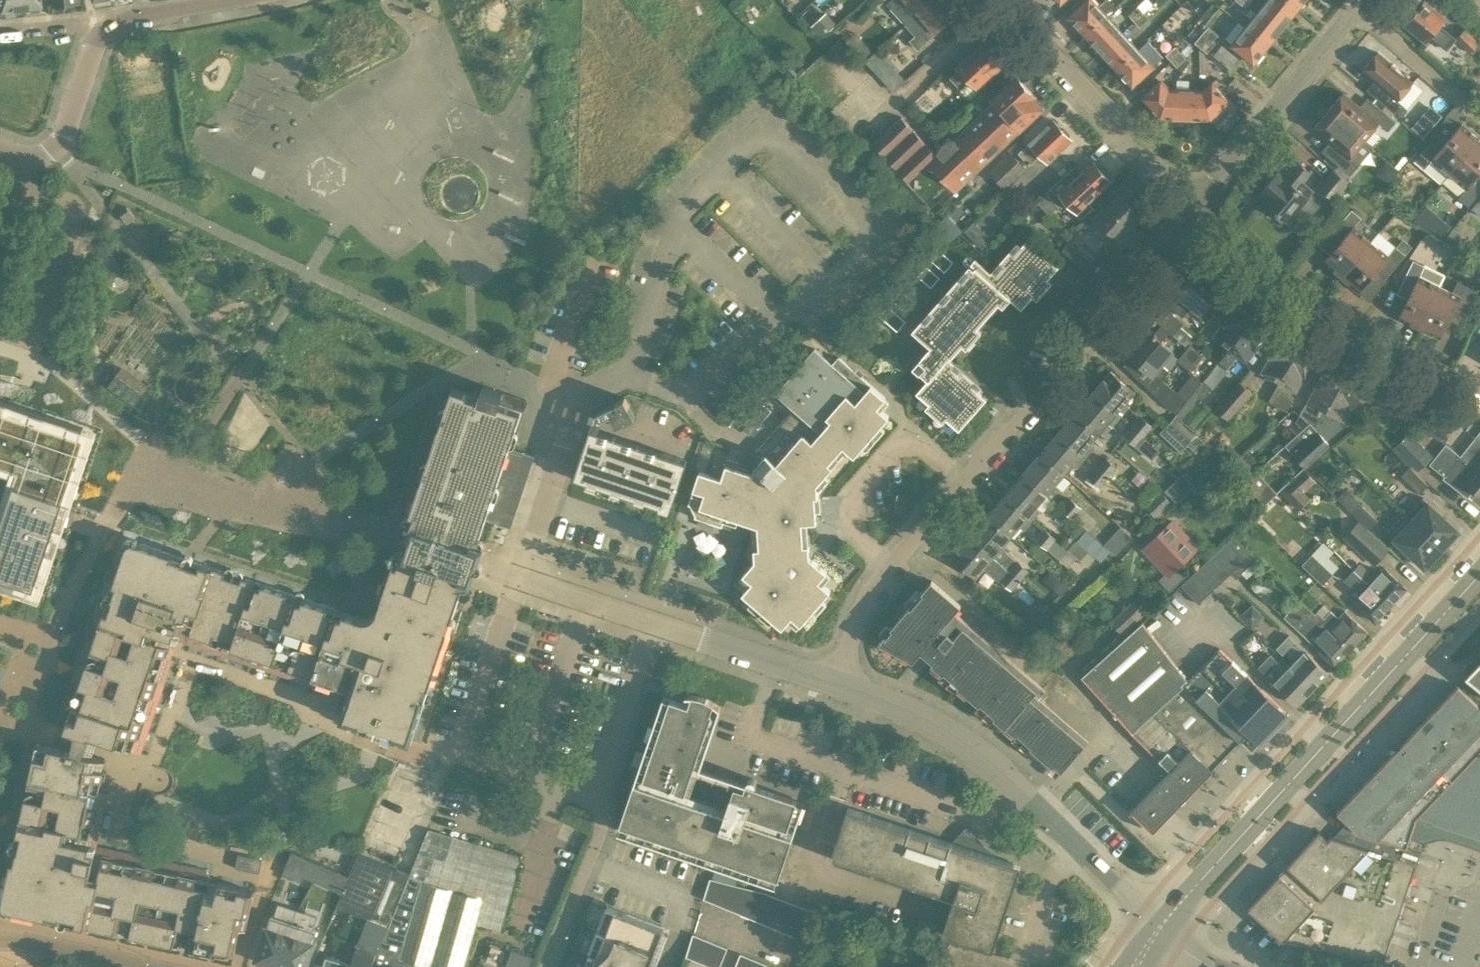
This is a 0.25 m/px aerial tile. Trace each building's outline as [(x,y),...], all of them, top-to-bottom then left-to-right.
[(23,9),(22,0),(2,0),(3,12),(23,9)] [(23,9),(43,7),(42,0),(22,0),(23,9)] [(867,2),(852,16),(861,26),(876,11),(875,10),(885,0),(866,0),(865,0),(867,2)] [(904,24),(930,0),(890,0),(886,4),(904,24)] [(941,0),(930,0),(904,24),(915,36),(909,41),(916,49),(955,15),(941,0)] [(1085,33),(1106,14),(1093,0),(1086,0),(1069,16),(1085,33)] [(1261,9),(1282,26),(1297,8),(1287,0),(1268,0),(1261,9)] [(1425,3),(1420,9),(1415,9),(1403,23),(1427,42),(1431,36),(1448,50),(1457,40),(1455,38),(1440,25),(1445,19),(1425,3)] [(1138,6),(1128,15),(1134,21),(1143,12),(1138,6)] [(1268,44),(1282,26),(1261,9),(1246,27),(1268,44)] [(1143,12),(1134,21),(1139,27),(1149,19),(1143,12)] [(809,29),(819,40),(836,25),(826,14),(809,29)] [(1085,33),(1100,50),(1121,31),(1106,14),(1085,33)] [(1208,26),(1202,33),(1209,38),(1213,41),(1218,35),(1208,26)] [(1253,63),(1268,44),(1246,27),(1232,45),(1253,63)] [(1465,28),(1455,38),(1457,40),(1470,54),(1479,44),(1465,28)] [(1137,48),(1121,31),(1100,50),(1116,68),(1137,48)] [(1202,33),(1194,43),(1201,48),(1209,38),(1202,33)] [(1209,38),(1201,48),(1207,53),(1216,44),(1213,41),(1209,38)] [(1154,63),(1163,55),(1149,41),(1141,48),(1154,63)] [(977,88),(1001,65),(998,62),(1000,60),(992,51),(990,53),(982,45),(957,67),(960,70),(951,78),(961,89),(970,80),(977,88)] [(1221,45),(1213,56),(1233,72),(1241,61),(1221,45)] [(1175,46),(1165,55),(1171,61),(1181,52),(1175,46)] [(1153,65),(1137,48),(1116,68),(1132,85),(1153,65)] [(1181,52),(1171,61),(1176,67),(1186,59),(1181,52)] [(1398,100),(1413,82),(1378,53),(1363,71),(1380,85),(1372,94),(1396,114),(1403,105),(1398,100)] [(893,66),(881,77),(893,91),(905,80),(893,66)] [(909,183),(931,206),(940,197),(944,201),(1043,109),(1033,99),(1035,96),(1016,76),(990,100),(992,103),(974,120),(937,155),(901,117),(872,143),(909,183)] [(931,100),(947,85),(939,76),(922,90),(931,100)] [(1204,89),(1169,88),(1161,80),(1143,97),(1161,117),(1209,119),(1228,101),(1211,82),(1204,89)] [(1344,93),(1329,111),(1364,141),(1379,124),(1388,131),(1396,121),(1373,101),(1365,110),(1344,93)] [(1431,106),(1413,127),(1424,137),(1443,116),(1431,106)] [(1350,158),(1364,141),(1329,111),(1314,129),(1335,147),(1327,156),(1350,175),(1359,165),(1350,158)] [(1062,129),(1053,120),(1029,143),(1019,152),(1030,163),(1039,154),(1047,162),(1071,139),(1068,136),(1069,133),(1065,129),(1062,129)] [(1442,183),(1449,174),(1479,138),(1462,123),(1444,145),(1435,137),(1415,161),(1442,183)] [(1479,138),(1449,174),(1466,189),(1459,197),(1469,206),(1479,192),(1479,175),(1479,174),(1479,139),(1479,138)] [(1026,169),(1009,151),(988,171),(1004,189),(1026,169)] [(1081,217),(1091,207),(1086,202),(1110,180),(1109,180),(1110,174),(1105,169),(1099,169),(1092,162),(1074,179),(1068,171),(1045,192),(1058,206),(1065,200),(1081,217)] [(1318,205),(1309,197),(1296,187),(1302,181),(1309,171),(1298,162),(1286,177),(1278,170),(1276,173),(1272,173),(1267,179),(1268,182),(1265,186),(1269,189),(1262,197),(1267,200),(1265,203),(1274,210),(1273,217),(1279,222),(1287,222),(1296,212),(1306,220),(1318,205)] [(1388,183),(1398,171),(1388,162),(1381,170),(1381,177),(1388,183)] [(1349,183),(1334,171),(1318,189),(1333,202),(1349,183)] [(1102,208),(1094,218),(1103,225),(1096,232),(1107,242),(1114,234),(1117,237),(1131,221),(1138,212),(1139,206),(1133,201),(1127,203),(1118,195),(1105,210),(1102,208)] [(1471,208),(1479,216),(1479,197),(1471,208)] [(135,216),(127,207),(119,213),(127,223),(134,217),(135,216)] [(1341,278),(1371,241),(1354,226),(1361,218),(1351,209),(1320,247),(1330,255),(1323,263),(1341,278)] [(1442,234),(1450,224),(1442,218),(1433,229),(1442,234)] [(1376,271),(1385,279),(1413,247),(1403,238),(1396,248),(1378,233),(1371,241),(1341,278),(1358,292),(1376,271)] [(1059,267),(1027,239),(991,281),(975,267),(920,329),(934,342),(930,345),(912,366),(928,379),(916,392),(959,430),(986,399),(946,363),(948,360),(951,356),(1005,296),(1021,309),(1059,267)] [(1093,264),(1067,242),(1056,254),(1065,262),(1082,277),(1093,264)] [(944,254),(940,250),(932,260),(944,271),(953,261),(944,254)] [(1419,330),(1440,287),(1446,276),(1413,260),(1396,294),(1408,299),(1398,319),(1419,330)] [(108,277),(123,271),(120,264),(106,269),(108,277)] [(940,277),(927,265),(918,275),(919,276),(931,287),(940,277)] [(1222,288),(1200,269),(1169,304),(1183,317),(1191,306),(1200,314),(1222,288)] [(1457,282),(1452,293),(1440,287),(1419,330),(1440,340),(1450,320),(1460,325),(1476,291),(1457,282)] [(904,292),(902,290),(893,300),(906,311),(915,301),(904,292)] [(1221,342),(1210,356),(1217,363),(1229,348),(1256,315),(1238,301),(1221,323),(1221,324),(1212,335),(1221,342)] [(902,317),(888,305),(879,315),(897,331),(906,321),(902,317)] [(1156,318),(1163,324),(1171,331),(1174,334),(1184,323),(1166,306),(1156,318)] [(1229,348),(1217,363),(1225,369),(1237,354),(1245,361),(1254,351),(1263,340),(1272,329),(1256,315),(1229,348)] [(1147,330),(1127,353),(1150,374),(1145,380),(1158,392),(1156,394),(1176,414),(1187,401),(1162,379),(1170,371),(1162,364),(1173,352),(1161,342),(1171,331),(1163,324),(1153,335),(1147,330)] [(1287,411),(1319,356),(1282,336),(1261,373),(1279,383),(1269,401),(1287,411)] [(72,342),(70,350),(78,352),(81,344),(72,342)] [(1203,355),(1190,344),(1177,361),(1190,371),(1203,355)] [(725,516),(752,525),(753,549),(754,561),(743,574),(743,575),(751,582),(742,593),(748,598),(777,623),(782,628),(791,617),(801,625),(831,591),(819,581),(827,573),(809,558),(808,545),(804,545),(802,524),(817,523),(816,510),(815,498),(818,498),(817,484),(832,467),(828,464),(842,447),(853,457),(882,424),(889,416),(878,406),(885,397),(838,356),(832,363),(814,347),(776,392),(793,407),(782,420),(752,456),(759,462),(754,467),(726,458),(725,460),(716,465),(713,464),(710,474),(699,470),(688,504),(690,505),(694,512),(695,515),(694,517),(722,526),(725,516)] [(1329,362),(1301,415),(1308,424),(1310,422),(1315,428),(1319,425),(1347,372),(1329,362)] [(107,384),(135,401),(140,392),(141,392),(146,384),(118,367),(112,376),(107,384)] [(1111,371),(1092,393),(1121,417),(1129,407),(1126,404),(1135,392),(1111,371)] [(1308,424),(1285,445),(1305,468),(1329,445),(1352,427),(1345,418),(1351,407),(1352,408),(1366,383),(1347,372),(1319,425),(1315,428),(1310,422),(1308,424)] [(1185,420),(1199,401),(1211,386),(1203,380),(1194,392),(1187,401),(1176,414),(1176,415),(1183,422),(1185,420)] [(1215,408),(1228,420),(1252,393),(1239,381),(1215,408)] [(75,743),(73,751),(92,755),(95,749),(98,740),(132,751),(146,709),(154,712),(166,676),(156,673),(160,662),(170,665),(178,641),(332,693),(335,685),(348,689),(338,717),(409,741),(463,580),(471,583),(476,569),(480,568),(482,565),(482,563),(479,559),(484,545),(476,542),(485,518),(511,527),(535,455),(509,446),(521,410),(499,403),(503,392),(483,385),(479,396),(452,387),(408,518),(407,521),(405,526),(410,528),(405,538),(401,552),(397,551),(396,553),(387,581),(384,580),(380,590),(383,591),(378,608),(377,610),(376,611),(375,612),(373,614),(372,615),(369,617),(367,617),(365,617),(364,617),(361,617),(358,616),(137,541),(125,547),(88,659),(95,661),(93,665),(86,663),(64,730),(77,735),(75,743)] [(1121,417),(1092,393),(1075,413),(1100,434),(1108,424),(1112,427),(1121,417)] [(634,416),(625,397),(606,406),(606,407),(596,412),(591,425),(590,428),(598,431),(599,427),(602,418),(610,414),(616,426),(634,416)] [(743,428),(750,435),(771,410),(756,397),(743,412),(751,419),(743,428)] [(1199,401),(1185,420),(1196,429),(1211,411),(1199,401)] [(1439,403),(1421,426),(1442,441),(1460,414),(1439,403)] [(34,587),(55,523),(63,501),(84,438),(0,410),(0,575),(34,587)] [(1100,434),(1075,413),(1057,434),(1085,459),(1094,448),(1090,445),(1100,434)] [(1187,446),(1196,435),(1176,415),(1166,427),(1187,446)] [(1140,416),(1131,426),(1144,437),(1152,426),(1140,416)] [(1136,447),(1144,437),(1131,426),(1123,436),(1136,447)] [(1463,453),(1479,467),(1479,432),(1463,453)] [(574,477),(671,509),(685,466),(687,460),(661,452),(660,457),(588,433),(574,477)] [(1409,433),(1394,448),(1417,471),(1432,456),(1409,433)] [(1085,459),(1057,434),(1039,455),(1064,476),(1073,465),(1076,468),(1085,459)] [(1463,453),(1462,455),(1448,444),(1431,464),(1445,475),(1443,478),(1468,497),(1474,489),(1479,494),(1479,467),(1463,453)] [(1064,476),(1039,455),(1022,476),(1046,497),(1047,496),(1050,499),(1058,489),(1055,486),(1064,476)] [(1104,456),(1095,468),(1107,479),(1117,466),(1104,456)] [(1409,466),(1401,475),(1419,492),(1427,484),(1409,466)] [(1101,487),(1107,479),(1095,468),(1088,477),(1101,487)] [(1281,492),(1292,503),(1315,481),(1304,470),(1281,492)] [(1257,471),(1244,482),(1255,493),(1267,482),(1257,471)] [(1236,483),(1226,473),(1213,486),(1223,496),(1236,483)] [(1165,493),(1175,503),(1193,485),(1183,475),(1165,493)] [(1046,497),(1022,476),(1004,496),(1032,520),(1041,509),(1038,506),(1046,497)] [(1145,507),(1155,517),(1170,502),(1160,492),(1145,507)] [(1348,493),(1340,501),(1369,529),(1377,520),(1348,493)] [(1032,520),(1004,496),(987,517),(1011,538),(1020,527),(1023,530),(1032,520)] [(1406,515),(1407,517),(1441,549),(1459,530),(1423,497),(1406,515)] [(1061,508),(1080,525),(1079,526),(1088,534),(1089,533),(1098,523),(1070,498),(1061,508)] [(689,520),(690,517),(690,514),(688,511),(685,510),(682,510),(679,512),(678,515),(678,518),(680,521),(681,522),(683,523),(686,522),(689,520)] [(1011,538),(987,517),(969,537),(1025,586),(1021,581),(1029,570),(1002,547),(1011,538)] [(1424,567),(1441,549),(1407,517),(1390,535),(1424,567)] [(1198,548),(1172,521),(1143,549),(1165,572),(1158,578),(1169,591),(1185,576),(1177,568),(1198,548)] [(1359,522),(1345,537),(1374,565),(1388,550),(1359,522)] [(1044,527),(1042,529),(1069,553),(1070,552),(1087,567),(1096,557),(1101,562),(1110,551),(1089,533),(1088,534),(1079,526),(1063,544),(1044,527)] [(1062,562),(1069,553),(1042,529),(1035,538),(1062,562)] [(1234,535),(1212,556),(1234,577),(1248,578),(1245,570),(1250,564),(1237,551),(1243,546),(1234,535)] [(1019,593),(1025,586),(969,537),(952,558),(976,579),(985,568),(1012,591),(1014,589),(1019,593)] [(1312,554),(1301,565),(1323,585),(1333,574),(1312,554)] [(1234,577),(1212,556),(1196,571),(1214,590),(1231,574),(1234,577)] [(1406,588),(1384,568),(1368,585),(1390,605),(1406,588)] [(1198,604),(1214,590),(1196,571),(1180,586),(1198,604)] [(1353,601),(1375,622),(1390,605),(1368,585),(1367,585),(1353,571),(1344,581),(1359,595),(1353,601)] [(1055,576),(1047,585),(1060,596),(1068,587),(1055,576)] [(989,723),(993,718),(1023,743),(1059,774),(1084,745),(1030,699),(1037,691),(962,626),(950,640),(939,631),(961,605),(932,580),(922,592),(916,587),(903,602),(909,607),(883,637),(912,662),(920,653),(926,659),(932,664),(942,674),(938,679),(953,692),(957,687),(978,705),(974,710),(989,723)] [(1038,619),(1048,607),(1036,596),(1026,608),(1038,619)] [(1146,613),(1134,600),(1110,622),(1123,635),(1146,613)] [(1323,617),(1316,610),(1313,613),(1315,615),(1317,612),(1324,618),(1321,621),(1350,648),(1366,631),(1344,611),(1339,617),(1331,609),(1323,617)] [(1313,644),(1335,665),(1350,648),(1321,621),(1324,618),(1317,612),(1315,615),(1313,613),(1303,624),(1297,630),(1313,644)] [(1240,741),(1196,699),(1182,684),(1187,679),(1142,622),(1081,677),(1125,726),(1170,770),(1148,793),(1134,807),(1133,809),(1131,811),(1153,833),(1240,741)] [(1304,650),(1289,636),(1281,644),(1276,649),(1283,656),(1288,650),(1297,658),(1288,667),(1312,689),(1328,673),(1304,650)] [(1273,683),(1297,705),(1312,689),(1288,667),(1282,674),(1273,666),(1277,661),(1271,655),(1268,658),(1259,667),(1274,682),(1273,683)] [(1280,659),(1277,661),(1273,666),(1282,674),(1288,667),(1280,659)] [(1233,661),(1196,699),(1240,741),(1251,752),(1288,714),(1233,661)] [(1467,676),(1479,687),(1479,663),(1467,676)] [(1479,706),(1458,686),(1347,802),(1337,812),(1347,822),(1334,837),(1331,836),(1327,840),(1319,832),(1248,908),(1284,941),(1299,944),(1302,945),(1384,962),(1392,938),(1409,888),(1421,852),(1415,851),(1406,848),(1408,843),(1414,827),(1416,821),(1479,842),(1479,706)] [(689,704),(663,695),(618,829),(710,861),(776,883),(804,803),(785,796),(757,787),(757,786),(757,784),(757,783),(757,782),(756,781),(755,780),(753,779),(752,779),(751,779),(750,779),(749,780),(748,781),(747,782),(745,789),(721,778),(719,781),(708,775),(693,768),(712,713),(718,714),(721,706),(718,703),(716,702),(714,700),(709,698),(707,697),(704,696),(700,694),(698,694),(694,693),(689,693),(689,694),(691,695),(689,704)] [(206,870),(96,846),(98,838),(99,832),(108,792),(100,790),(104,770),(107,758),(92,755),(73,751),(58,748),(37,743),(36,746),(30,776),(29,776),(29,778),(23,808),(22,810),(17,832),(16,839),(15,842),(9,871),(8,873),(4,894),(5,894),(5,895),(5,896),(5,897),(5,898),(4,898),(3,898),(3,900),(8,909),(60,920),(66,921),(227,956),(228,950),(234,951),(240,927),(244,927),(247,914),(249,914),(254,891),(239,888),(240,885),(221,881),(210,879),(211,876),(206,870)] [(839,830),(838,831),(836,836),(836,840),(830,858),(939,894),(937,900),(945,908),(950,909),(942,934),(960,940),(962,942),(967,943),(970,943),(992,950),(1018,873),(1011,866),(1012,863),(996,857),(964,847),(950,842),(846,808),(839,830)] [(966,826),(950,842),(964,847),(996,857),(966,826)] [(326,956),(323,966),(417,966),(417,964),(428,966),(465,966),(477,924),(501,931),(522,855),(453,836),(428,829),(410,874),(359,853),(351,873),(349,877),(343,891),(336,907),(367,920),(352,963),(326,956)] [(262,859),(238,853),(235,867),(259,873),(262,859)] [(319,867),(310,862),(305,874),(314,878),(319,867)] [(713,875),(735,881),(738,872),(715,866),(713,875)] [(343,891),(349,877),(340,873),(334,886),(343,891)] [(704,899),(717,904),(726,882),(710,878),(704,899)] [(726,882),(717,904),(728,909),(738,885),(726,882)] [(738,885),(728,909),(739,914),(750,888),(738,885)] [(750,888),(739,914),(750,918),(762,891),(750,888)] [(762,891),(750,918),(762,923),(773,894),(766,892),(762,891)] [(773,894),(762,923),(773,927),(784,899),(773,894)] [(784,899),(773,927),(784,932),(796,903),(784,899)] [(795,936),(807,907),(796,903),(784,932),(795,936)] [(664,927),(662,926),(607,905),(584,966),(649,966),(664,927)] [(818,911),(807,907),(795,936),(807,942),(818,911)] [(272,963),(285,966),(304,966),(315,930),(309,928),(312,920),(280,910),(277,917),(271,916),(258,954),(257,958),(258,959),(258,962),(271,966),(272,963)] [(690,960),(696,962),(704,940),(692,935),(685,958),(690,960)] [(716,944),(704,940),(696,962),(707,966),(716,944)] [(716,944),(707,966),(708,966),(720,966),(728,949),(716,944)] [(536,959),(517,952),(513,951),(507,966),(533,966),(536,959)] [(751,958),(741,954),(735,966),(748,966),(751,958)] [(751,958),(748,966),(761,966),(763,962),(751,958)]
